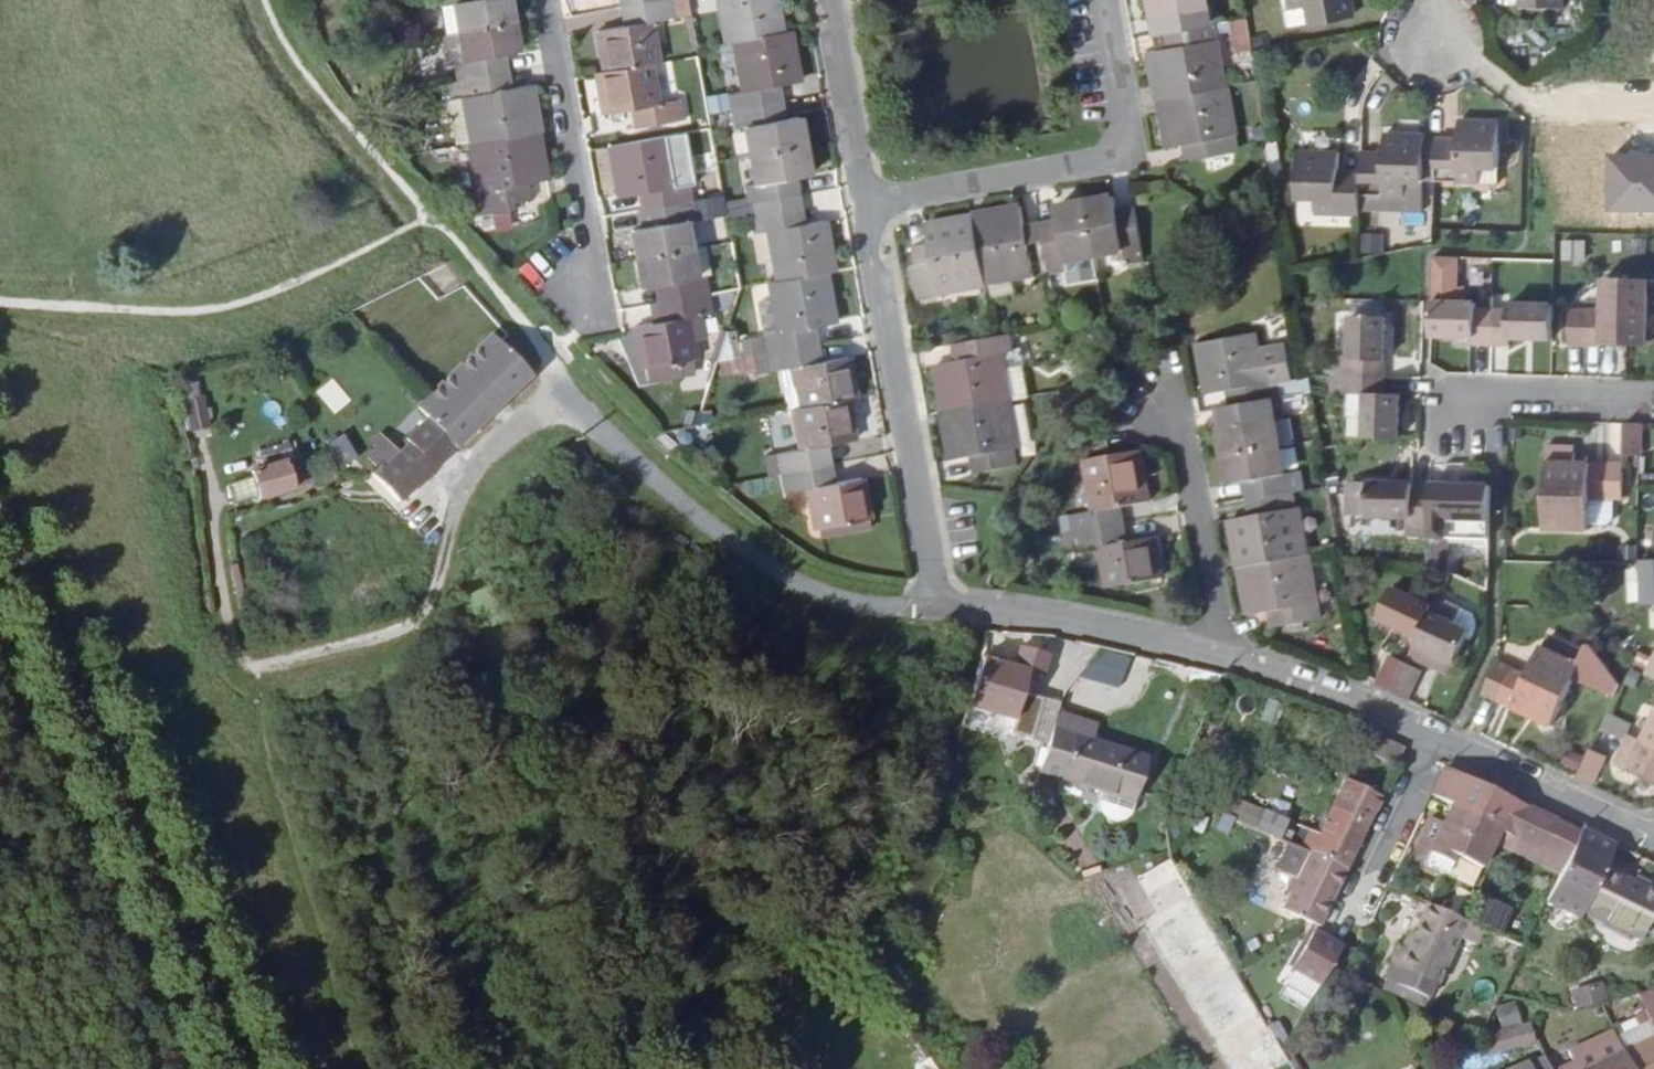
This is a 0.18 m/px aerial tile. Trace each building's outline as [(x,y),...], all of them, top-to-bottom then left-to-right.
[(508,32),(503,5),(490,8),(489,0),(436,0),(439,16),(450,14),(454,42),(508,32)] [(665,7),(664,0),(611,0),(614,16),(665,7)] [(696,5),(712,2),(719,52),(729,51),(775,42),(768,0),(695,0),(696,5)] [(1178,40),(1210,34),(1207,15),(1195,17),(1192,0),(1136,0),(1144,45),(1158,43),(1178,40)] [(1280,20),(1295,18),(1299,38),(1349,29),(1344,0),(1276,0),(1280,20)] [(1522,10),(1564,9),(1564,0),(1522,0),(1522,10)] [(668,25),(665,7),(614,16),(618,35),(593,40),(599,80),(645,72),(652,71),(646,31),(668,25)] [(443,43),(454,42),(450,14),(439,16),(443,43)] [(452,91),(503,82),(500,65),(513,63),(508,32),(454,42),(458,72),(449,73),(452,91)] [(1160,61),(1180,57),(1178,40),(1158,43),(1160,61)] [(785,41),(775,42),(729,51),(737,102),(722,105),(724,120),(777,110),(775,96),(792,92),(785,41)] [(443,74),(449,73),(458,72),(454,42),(443,43),(439,44),(443,74)] [(1151,111),(1218,98),(1209,52),(1180,57),(1160,61),(1141,64),(1149,111),(1151,111)] [(599,80),(590,81),(598,122),(625,118),(628,136),(679,128),(676,109),(651,112),(645,72),(599,80)] [(534,142),(526,95),(506,98),(503,82),(452,91),(445,92),(448,109),(460,107),(467,154),(534,142)] [(1231,163),(1218,98),(1151,111),(1160,159),(1178,156),(1180,173),(1231,163)] [(452,157),(467,154),(460,107),(448,109),(450,125),(440,127),(441,135),(448,134),(452,157)] [(780,130),(777,110),(724,120),(728,140),(738,138),(743,164),(797,154),(792,128),(780,130)] [(1429,175),(1428,191),(1471,193),(1472,179),(1491,179),(1494,133),(1453,132),(1451,156),(1430,156),(1429,175)] [(543,189),(534,142),(467,154),(474,201),(467,202),(470,223),(508,219),(507,212),(525,210),(523,192),(543,189)] [(1419,147),(1419,143),(1378,142),(1377,167),(1357,167),(1356,178),(1354,223),(1412,228),(1415,190),(1416,174),(1419,147)] [(667,197),(660,146),(604,156),(613,207),(633,204),(635,220),(687,210),(685,194),(667,197)] [(1429,175),(1430,156),(1431,148),(1419,147),(1416,174),(1429,175)] [(802,185),(797,154),(743,164),(749,195),(738,198),(741,214),(793,205),(790,187),(802,185)] [(1354,223),(1356,178),(1334,177),(1335,160),(1294,158),(1292,203),(1309,205),(1309,221),(1353,223),(1354,223)] [(1416,174),(1415,190),(1428,191),(1429,175),(1416,174)] [(694,219),(723,214),(720,195),(691,200),(694,219)] [(1081,212),(1091,266),(1119,261),(1121,271),(1139,268),(1131,217),(1111,220),(1110,206),(1081,212)] [(690,228),(687,210),(635,220),(638,238),(627,241),(632,269),(686,259),(681,230),(690,228)] [(613,229),(633,228),(632,212),(612,213),(613,229)] [(1062,271),(1091,266),(1081,212),(1051,217),(1053,230),(1037,233),(1040,252),(1046,285),(1064,283),(1062,271)] [(970,225),(970,228),(982,294),(1028,285),(1023,255),(1020,237),(1016,217),(970,225)] [(820,283),(828,282),(819,233),(799,237),(796,219),(744,229),(746,246),(763,244),(772,292),(820,283)] [(970,228),(922,236),(925,255),(928,274),(912,277),(907,278),(911,306),(982,294),(970,228)] [(1023,255),(1040,252),(1037,233),(1020,237),(1023,255)] [(1579,264),(1586,245),(1570,239),(1563,258),(1579,264)] [(1488,334),(1489,300),(1471,299),(1471,293),(1461,293),(1461,277),(1452,277),(1453,248),(1428,248),(1426,327),(1470,329),(1470,334),(1488,334)] [(928,274),(925,255),(909,258),(912,277),(928,274)] [(690,287),(686,259),(632,269),(637,298),(649,296),(652,314),(704,304),(701,286),(690,287)] [(1643,280),(1643,264),(1598,263),(1597,297),(1642,299),(1643,280)] [(828,335),(820,283),(772,292),(764,293),(771,334),(756,336),(757,349),(733,352),(735,367),(760,363),(812,354),(810,339),(828,335)] [(1546,330),(1548,295),(1505,294),(1505,301),(1489,300),(1488,334),(1504,334),(1505,329),(1546,330)] [(1581,332),(1582,297),(1565,296),(1565,332),(1581,332)] [(1642,299),(1597,297),(1582,297),(1581,332),(1641,334),(1642,299)] [(707,323),(704,304),(652,314),(655,333),(631,339),(637,377),(690,368),(684,328),(707,323)] [(1327,359),(1327,375),(1375,377),(1378,316),(1344,315),(1342,359),(1327,359)] [(530,378),(513,358),(491,335),(469,355),(509,396),(530,378)] [(1194,355),(1203,405),(1221,401),(1223,419),(1275,409),(1272,391),(1286,389),(1279,356),(1251,361),(1248,344),(1194,355)] [(948,357),(950,374),(969,371),(1001,365),(1008,363),(1005,346),(967,353),(948,357)] [(815,374),(812,354),(760,363),(764,383),(775,381),(789,379),(795,419),(841,410),(849,409),(842,369),(815,374)] [(469,355),(422,397),(426,419),(454,447),(509,396),(469,355)] [(933,378),(940,425),(1008,413),(1009,412),(1003,380),(1001,365),(969,371),(950,374),(933,378)] [(690,368),(637,377),(640,395),(693,386),(690,368)] [(1375,377),(1327,375),(1326,392),(1340,393),(1357,393),(1356,416),(1356,436),(1390,438),(1392,394),(1375,394),(1375,377)] [(1009,412),(1027,409),(1022,377),(1003,380),(1009,412)] [(789,379),(775,381),(783,420),(788,420),(795,419),(789,379)] [(1286,389),(1272,391),(1275,409),(1294,405),(1305,403),(1302,386),(1286,389)] [(1357,393),(1340,393),(1339,416),(1356,416),(1357,393)] [(454,447),(426,419),(422,397),(409,409),(419,418),(400,437),(403,440),(429,468),(454,447)] [(183,403),(190,433),(208,429),(200,399),(183,403)] [(1275,409),(1223,419),(1217,420),(1219,437),(1215,438),(1220,467),(1274,457),(1269,429),(1297,424),(1294,405),(1275,409)] [(841,410),(795,419),(788,420),(796,462),(772,467),(775,485),(825,476),(822,457),(848,452),(841,410)] [(1620,444),(1637,445),(1638,411),(1620,410),(1620,444)] [(1008,413),(940,425),(947,472),(968,468),(985,465),(988,482),(1015,478),(1013,460),(1015,459),(1008,413)] [(397,440),(400,443),(390,452),(372,433),(365,440),(370,446),(361,455),(371,464),(365,471),(378,484),(393,501),(429,468),(403,440),(400,437),(397,440)] [(338,434),(323,443),(337,467),(353,457),(338,434)] [(1541,449),(1541,483),(1583,485),(1600,485),(1601,450),(1541,449)] [(1618,451),(1601,450),(1600,485),(1607,485),(1618,485),(1618,451)] [(1274,457),(1220,467),(1226,496),(1238,494),(1241,512),(1261,508),(1293,502),(1290,484),(1279,486),(1274,457)] [(329,463),(324,459),(316,467),(320,471),(329,463)] [(291,486),(283,461),(244,473),(252,498),(291,486)] [(1069,543),(1120,534),(1118,518),(1142,515),(1133,463),(1081,471),(1089,523),(1066,527),(1069,543)] [(985,465),(968,468),(970,486),(988,482),(985,465)] [(828,494),(825,476),(775,485),(778,504),(803,500),(809,540),(862,531),(854,490),(828,494)] [(1422,536),(1422,563),(1443,571),(1444,538),(1486,539),(1486,485),(1468,484),(1467,478),(1456,477),(1456,485),(1423,484),(1422,490),(1422,536)] [(1406,535),(1422,536),(1422,490),(1406,489),(1406,483),(1343,483),(1343,517),(1405,518),(1406,535)] [(1541,483),(1540,517),(1583,518),(1583,512),(1583,485),(1541,483)] [(1583,485),(1583,512),(1596,513),(1600,513),(1603,511),(1607,507),(1607,485),(1600,485),(1583,485)] [(1244,528),(1264,525),(1261,508),(1241,512),(1244,528)] [(1235,579),(1301,566),(1292,520),(1264,525),(1244,528),(1226,531),(1235,579)] [(1124,552),(1120,534),(1069,543),(1072,562),(1097,558),(1104,598),(1156,590),(1149,548),(1124,552)] [(1643,591),(1653,591),(1653,548),(1642,548),(1643,591)] [(1235,579),(1243,627),(1261,624),(1280,621),(1283,638),(1314,633),(1301,566),(1235,579)] [(1431,609),(1434,602),(1395,583),(1380,614),(1418,634),(1431,609)] [(247,592),(249,599),(260,597),(258,590),(247,592)] [(1474,617),(1437,598),(1434,602),(1431,609),(1471,630),(1467,637),(1472,639),(1476,630),(1477,623),(1477,621),(1474,617)] [(1415,640),(1455,660),(1467,637),(1471,630),(1431,609),(1418,634),(1415,640)] [(1280,621),(1261,624),(1264,641),(1283,638),(1280,621)] [(1538,641),(1574,659),(1582,643),(1546,626),(1538,641)] [(1560,690),(1571,668),(1575,660),(1574,659),(1538,641),(1534,639),(1519,670),(1560,690)] [(1415,640),(1408,654),(1448,674),(1455,660),(1415,640)] [(1645,658),(1653,663),(1653,644),(1652,643),(1645,658)] [(1007,666),(974,656),(960,704),(1006,717),(1017,679),(1024,681),(1027,672),(1034,674),(1040,652),(1014,644),(1007,666)] [(1475,686),(1489,693),(1505,663),(1490,656),(1475,686)] [(1387,660),(1371,692),(1386,697),(1401,667),(1387,660)] [(1505,663),(1489,693),(1545,720),(1560,690),(1519,670),(1505,663)] [(1401,667),(1386,697),(1403,703),(1416,675),(1401,667)] [(1653,733),(1653,698),(1640,726),(1653,733)] [(1091,787),(1127,798),(1140,755),(1084,738),(1088,723),(1049,711),(1031,769),(1091,787)] [(1610,747),(1626,755),(1640,726),(1625,718),(1610,747)] [(1653,771),(1653,733),(1640,726),(1626,755),(1653,771)] [(1390,743),(1360,728),(1352,741),(1382,757),(1390,743)] [(1568,765),(1584,772),(1598,742),(1584,735),(1568,765)] [(1565,853),(1578,827),(1442,763),(1428,792),(1442,798),(1433,816),(1421,811),(1404,849),(1442,867),(1451,849),(1476,859),(1495,821),(1565,853)] [(1273,819),(1266,831),(1277,835),(1340,860),(1374,787),(1334,769),(1305,827),(1288,820),(1285,825),(1273,819)] [(1125,805),(1127,798),(1091,787),(1089,793),(1088,799),(1088,806),(1089,810),(1092,814),(1098,818),(1105,819),(1110,819),(1115,817),(1118,815),(1122,811),(1125,805)] [(1618,838),(1581,821),(1578,827),(1565,853),(1546,891),(1584,909),(1589,899),(1648,928),(1653,916),(1653,879),(1641,872),(1609,857),(1618,838)] [(1340,860),(1277,835),(1268,856),(1289,867),(1275,898),(1296,908),(1313,917),(1340,860)] [(1165,860),(1130,881),(1156,923),(1143,931),(1229,1068),(1280,1068),(1288,1065),(1277,1045),(1231,966),(1198,912),(1165,860)] [(1641,872),(1653,879),(1653,870),(1645,866),(1641,872)] [(1117,889),(1143,931),(1156,923),(1130,881),(1117,889)] [(1480,916),(1422,892),(1409,925),(1403,939),(1397,936),(1393,934),(1385,954),(1386,955),(1375,979),(1417,998),(1427,973),(1432,975),(1454,928),(1471,936),(1480,916)] [(1315,977),(1336,938),(1307,922),(1300,935),(1286,961),(1315,977)] [(1403,939),(1409,925),(1402,923),(1397,936),(1403,939)] [(1600,982),(1568,990),(1573,1009),(1605,1001),(1600,982)] [(1632,990),(1643,1014),(1646,1021),(1653,1017),(1653,987),(1653,985),(1632,990)] [(1510,1002),(1492,1009),(1498,1028),(1517,1022),(1510,1002)] [(1646,1021),(1643,1014),(1611,1027),(1613,1032),(1620,1048),(1578,1068),(1653,1068),(1653,1017),(1646,1021)] [(1485,1057),(1532,1045),(1526,1023),(1479,1035),(1485,1057)] [(1567,1055),(1570,1061),(1574,1068),(1578,1068),(1620,1048),(1613,1032),(1567,1055)] [(1290,1068),(1298,1068),(1281,1038),(1277,1045),(1288,1065),(1290,1068)] [(1540,1053),(1506,1068),(1547,1068),(1540,1053)]
